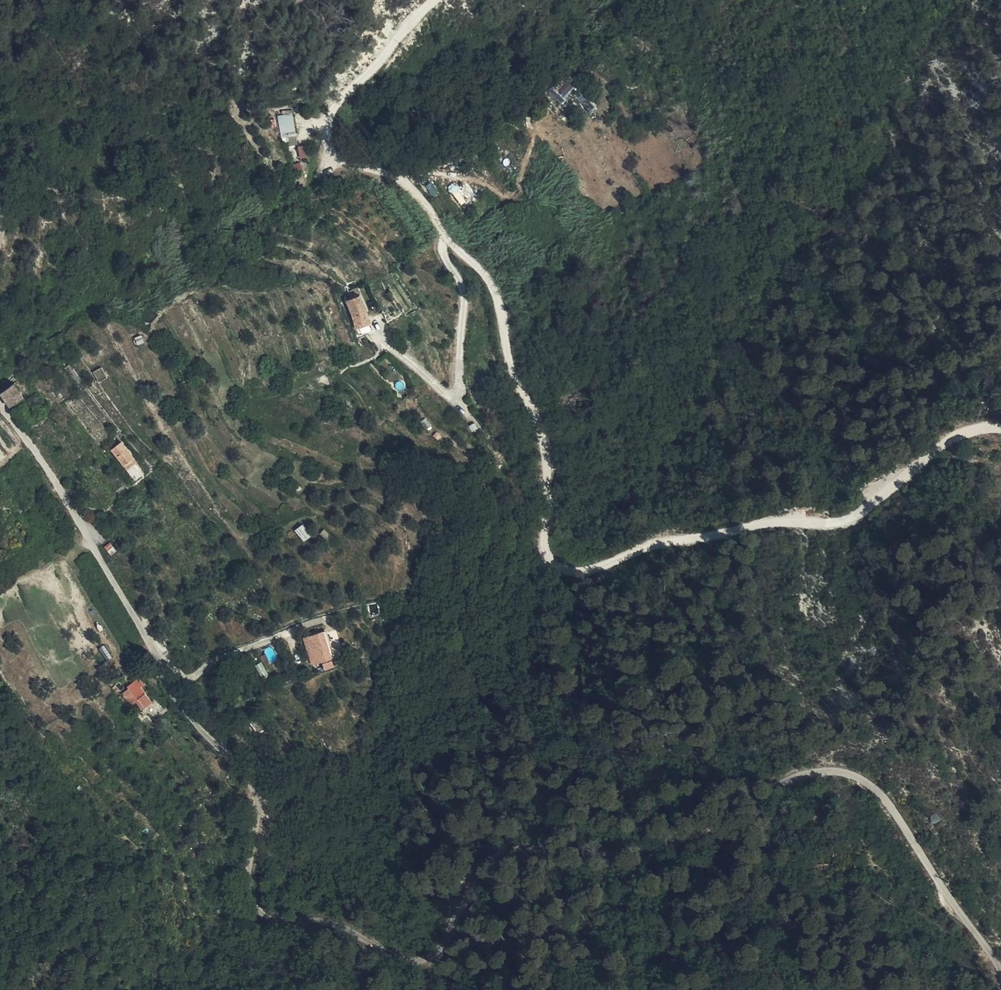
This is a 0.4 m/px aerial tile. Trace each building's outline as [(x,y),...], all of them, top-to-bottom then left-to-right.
[(558,81),(565,89),(575,81),(569,73),(558,81)] [(282,133),(297,130),(293,111),(277,114),(282,133)] [(359,288),(344,293),(346,300),(361,295),(359,288)] [(346,300),(356,330),(370,325),(366,313),(368,313),(361,295),(346,300)] [(15,381),(0,393),(11,406),(24,394),(15,381)] [(11,406),(15,411),(29,400),(24,394),(11,406)] [(124,470),(133,463),(122,445),(113,452),(124,470)] [(296,527),(305,540),(312,534),(303,522),(296,527)] [(326,633),(333,658),(339,656),(331,631),(326,633)] [(324,661),(333,658),(326,633),(305,639),(312,665),(324,661)] [(336,667),(333,660),(325,663),(327,670),(336,667)] [(139,709),(149,701),(133,681),(125,688),(134,699),(132,700),(139,709)] [(354,883),(356,877),(348,875),(347,881),(354,883)]
